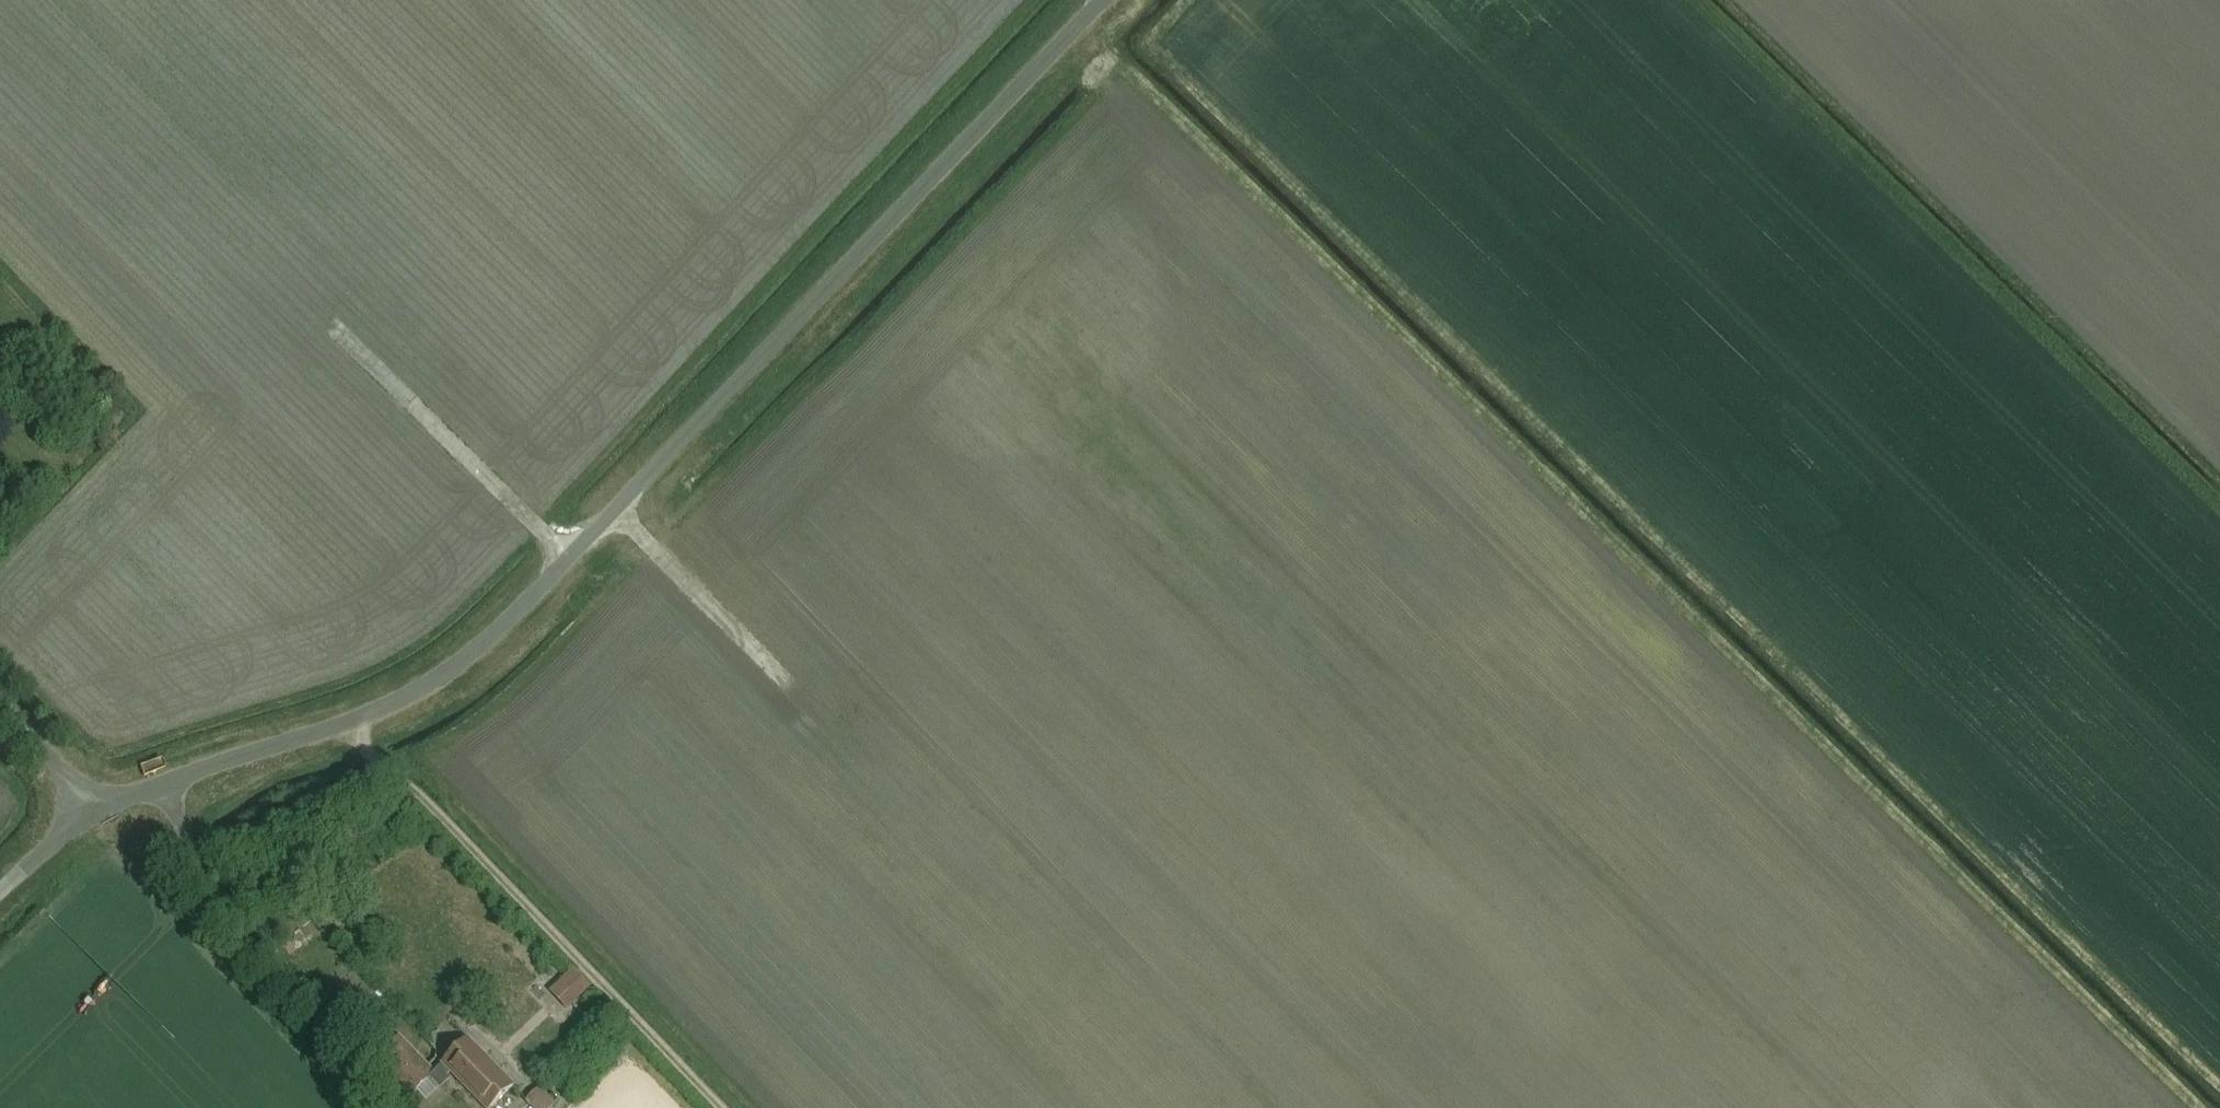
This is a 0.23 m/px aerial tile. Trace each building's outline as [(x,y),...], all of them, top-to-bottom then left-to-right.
[(568,1011),(591,989),(573,971),(550,993),(568,1011)] [(439,1070),(434,1074),(399,1037),(378,1057),(383,1063),(379,1067),(399,1088),(398,1089),(408,1100),(416,1092),(426,1102),(449,1081),(439,1070)] [(467,1039),(441,1065),(483,1107),(493,1107),(515,1087),(467,1039)] [(539,1088),(525,1102),(531,1107),(553,1107),(556,1105),(539,1088)]
